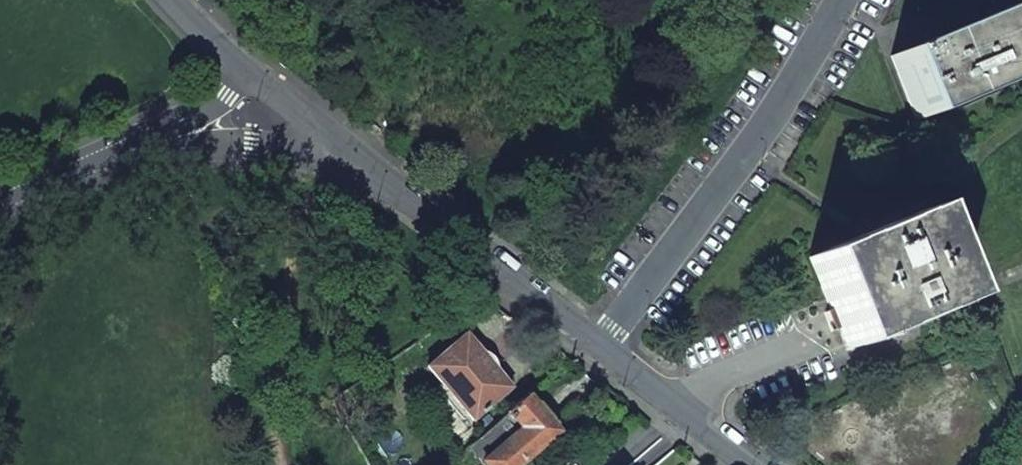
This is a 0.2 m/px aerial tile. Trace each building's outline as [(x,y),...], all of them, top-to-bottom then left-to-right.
[(1021,77),(1021,2),(947,33),(944,25),(928,31),(931,40),(890,57),(917,121),(1021,77)] [(808,259),(846,350),(959,304),(921,211),(808,259)] [(426,368),(471,420),(509,388),(463,336),(426,368)] [(555,430),(552,424),(536,406),(534,408),(525,397),(468,447),(484,464),(515,464),(555,430)] [(555,430),(569,445),(592,428),(572,407),(552,424),(555,430)]
